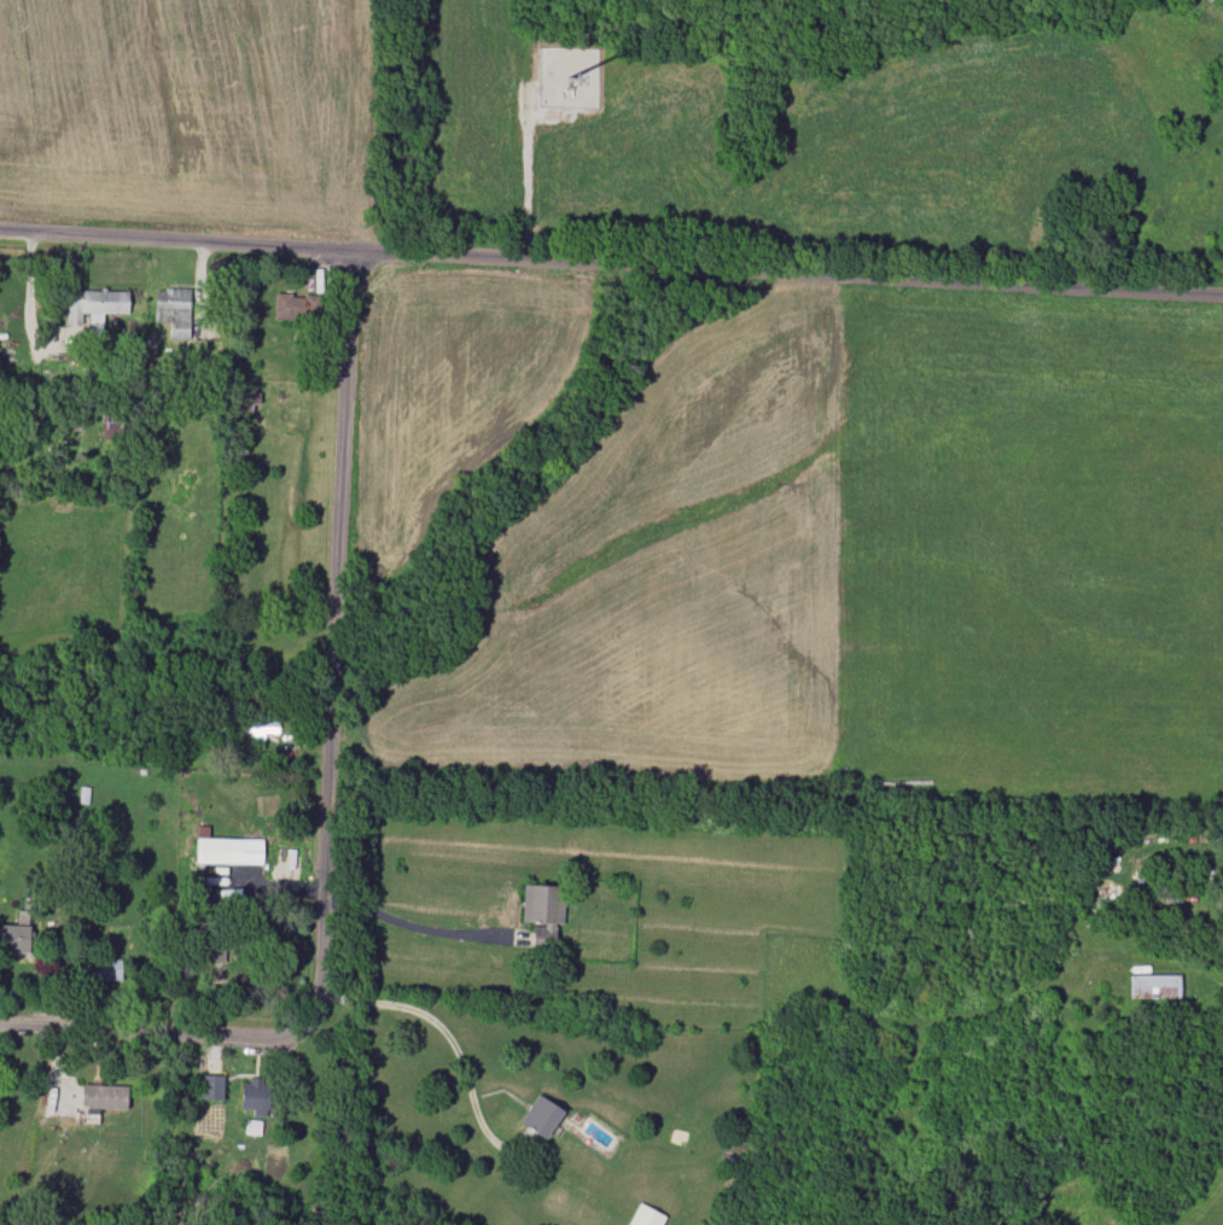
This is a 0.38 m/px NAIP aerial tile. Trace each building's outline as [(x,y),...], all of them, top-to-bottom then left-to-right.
[(154,321),(169,322),(168,339),(189,340),(190,288),(155,288),(154,321)] [(66,324),(81,324),(81,313),(89,313),(89,330),(103,330),(103,313),(126,313),(126,289),(66,290),(66,324)] [(273,320),(318,321),(319,295),(274,294),(273,320)] [(278,720),(222,718),(221,731),(252,732),(251,738),(265,738),(265,733),(278,733),(278,720)] [(263,864),(263,839),(196,838),(195,863),(263,864)] [(522,922),(563,923),(564,886),(523,884),(522,922)] [(0,924),(0,955),(29,956),(30,925),(0,924)] [(121,960),(93,959),(92,980),(121,980),(121,960)] [(1180,974),(1123,975),(1124,999),(1180,998),(1180,974)] [(223,1100),(223,1075),(202,1075),(201,1099),(223,1100)] [(241,1082),(240,1109),(252,1110),(252,1116),(268,1117),(270,1083),(241,1082)] [(81,1108),(128,1109),(128,1086),(81,1084),(81,1108)] [(518,1121),(544,1139),(564,1112),(538,1094),(518,1121)] [(638,1203),(627,1224),(660,1224),(665,1215),(638,1203)]
